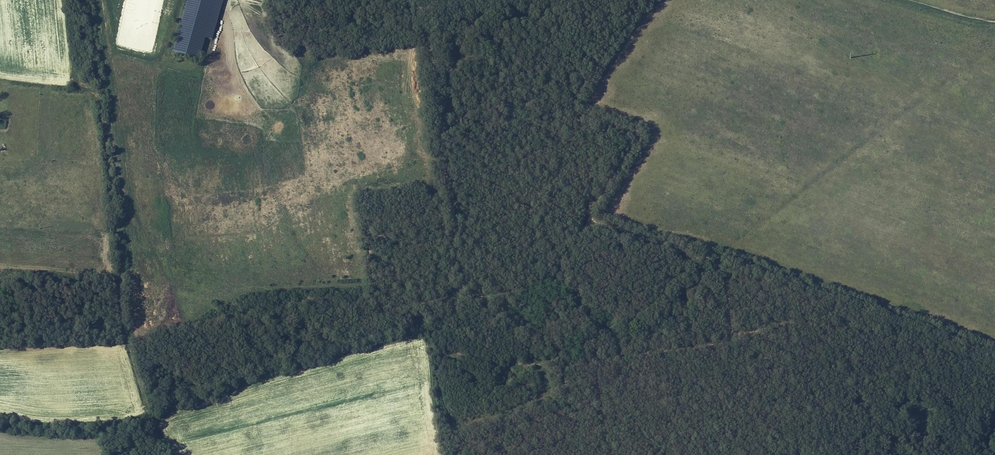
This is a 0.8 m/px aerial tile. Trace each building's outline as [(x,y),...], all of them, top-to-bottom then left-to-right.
[(180,31),(206,39),(217,0),(189,0),(180,31)]
